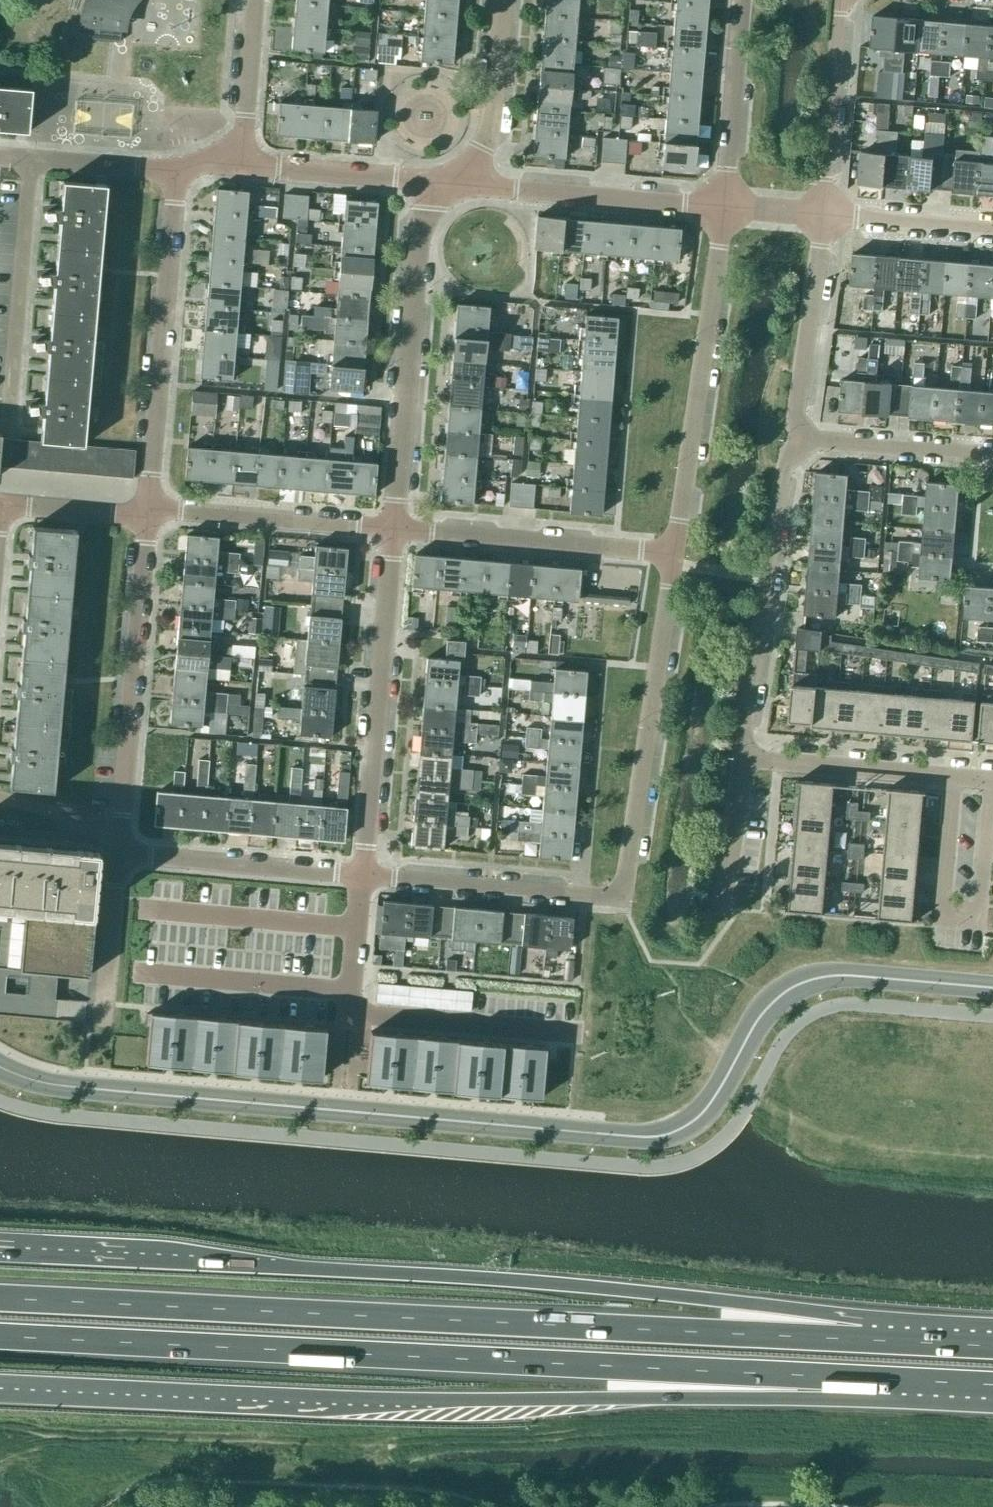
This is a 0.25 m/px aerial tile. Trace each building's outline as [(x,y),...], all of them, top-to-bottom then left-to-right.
[(84,5),(84,9),(83,12),(82,18),(81,25),(77,24),(76,38),(120,42),(121,28),(119,28),(119,24),(120,20),(121,16),(122,13),(124,9),(125,6),(127,2),(129,0),(86,0),(84,5)] [(457,0),(425,0),(424,13),(456,16),(457,0)] [(583,0),(546,0),(545,15),(576,17),(578,3),(583,3),(583,0)] [(326,20),(327,5),(295,2),(293,25),(330,29),(331,20),(326,20)] [(705,28),(707,5),(670,2),(669,11),(675,11),(673,26),(705,28)] [(637,23),(638,10),(629,9),(628,22),(637,23)] [(454,39),(456,16),(424,13),(423,28),(417,27),(417,36),(454,39)] [(575,32),(576,17),(545,15),(543,38),(580,41),(581,32),(575,32)] [(895,50),(898,18),(874,16),(871,47),(895,50)] [(919,52),(922,20),(898,18),(895,50),(895,58),(893,72),(903,73),(905,50),(919,52)] [(619,34),(621,21),(610,20),(608,33),(619,34)] [(942,54),(945,22),(922,20),(919,52),(942,54)] [(945,22),(942,54),(965,56),(968,24),(945,22)] [(979,57),(989,58),(992,26),(968,24),(965,56),(979,57)] [(330,38),(330,29),(293,25),(291,50),(310,51),(323,52),(324,37),(330,38)] [(703,52),(705,28),(673,26),(672,40),(667,40),(666,49),(703,52)] [(368,45),(369,31),(356,30),(355,44),(368,45)] [(637,44),(637,31),(628,30),(627,43),(637,44)] [(412,46),(413,35),(380,32),(380,40),(376,40),(375,56),(387,57),(389,44),(412,46)] [(452,64),(454,39),(417,36),(416,45),(421,46),(420,61),(452,64)] [(579,50),(580,41),(543,38),(540,62),(573,64),(574,50),(579,50)] [(368,46),(352,45),(351,62),(367,63),(368,46)] [(701,75),(703,52),(666,49),(665,57),(671,58),(669,72),(701,75)] [(621,56),(620,68),(633,69),(635,52),(622,51),(621,56)] [(609,55),(608,67),(620,68),(621,56),(609,55)] [(893,72),(895,58),(885,57),(884,71),(893,72)] [(294,72),(295,62),(284,61),(283,71),(294,72)] [(932,61),(930,75),(940,76),(941,62),(932,61)] [(571,79),(573,64),(540,62),(538,85),(576,88),(577,79),(571,79)] [(950,77),(951,62),(941,62),(940,76),(950,77)] [(987,80),(988,66),(978,65),(977,80),(987,80)] [(619,85),(620,68),(608,67),(604,66),(602,83),(619,85)] [(376,81),(377,69),(364,68),(363,79),(376,81)] [(699,99),(701,75),(669,72),(668,87),(663,87),(662,95),(699,99)] [(575,97),(576,88),(538,85),(536,108),(569,111),(570,96),(575,97)] [(32,88),(0,86),(0,133),(1,133),(2,130),(28,133),(32,88)] [(340,87),(339,100),(351,101),(352,88),(348,88),(340,87)] [(650,95),(658,95),(658,87),(651,87),(650,95)] [(877,98),(891,99),(892,88),(877,87),(877,98)] [(589,99),(590,90),(578,88),(577,98),(589,99)] [(892,88),(891,99),(902,100),(903,89),(892,88)] [(629,101),(630,93),(622,92),(621,100),(629,101)] [(697,122),(699,99),(662,95),(661,104),(667,105),(665,119),(697,122)] [(966,95),(966,103),(979,104),(980,96),(966,95)] [(301,137),(304,100),(295,99),(295,104),(279,103),(278,114),(276,134),(301,137)] [(325,139),(327,107),(313,106),(313,100),(304,100),(301,137),(325,139)] [(266,113),(278,114),(279,103),(267,102),(266,113)] [(348,141),(352,104),(343,103),(343,108),(327,107),(325,139),(348,141)] [(621,103),(620,115),(634,116),(635,104),(621,103)] [(885,105),(870,103),(869,112),(884,113),(885,105)] [(352,104),(348,141),(373,143),(376,111),(359,110),(360,104),(352,104)] [(905,114),(913,115),(914,106),(905,105),(905,114)] [(567,126),(569,111),(536,108),(534,132),(572,135),(573,126),(567,126)] [(631,129),(632,116),(620,115),(620,128),(631,129)] [(914,127),(924,128),(925,116),(915,115),(914,127)] [(611,129),(612,116),(603,116),(602,128),(611,129)] [(695,145),(697,122),(665,119),(664,134),(659,133),(658,142),(695,145)] [(925,133),(925,141),(926,141),(925,149),(944,151),(945,141),(945,135),(944,135),(945,124),(926,122),(925,133)] [(884,186),(888,131),(879,130),(878,145),(873,144),(872,153),(862,152),(859,184),(884,186)] [(907,188),(910,156),(897,155),(899,132),(888,131),(884,186),(907,188)] [(571,144),(572,135),(534,132),(532,156),(546,157),(564,159),(565,159),(566,143),(571,144)] [(982,136),(981,152),(977,194),(992,195),(992,137),(982,136)] [(595,148),(595,138),(582,137),(581,147),(595,148)] [(601,162),(613,163),(615,139),(603,138),(601,162)] [(627,140),(615,139),(613,163),(625,164),(627,140)] [(910,156),(907,188),(931,190),(932,184),(943,185),(945,154),(944,154),(944,151),(925,149),(926,141),(925,141),(913,140),(911,156),(910,156)] [(640,154),(640,141),(628,141),(628,153),(640,154)] [(693,170),(695,145),(658,142),(657,151),(662,152),(661,167),(693,170)] [(945,154),(943,185),(953,186),(953,192),(977,194),(981,152),(956,150),(955,155),(945,154)] [(564,159),(546,157),(546,163),(546,167),(563,169),(564,159)] [(57,247),(101,250),(107,185),(63,181),(61,208),(58,208),(57,220),(59,221),(57,247)] [(214,213),(251,216),(252,207),(247,207),(248,191),(216,188),(214,213)] [(283,218),(294,219),(296,195),(285,194),(283,218)] [(308,196),(296,195),(294,219),(306,220),(308,196)] [(338,223),(375,226),(377,202),(345,199),(344,209),(335,208),(334,219),(338,219),(338,223)] [(318,218),(318,204),(308,204),(307,217),(318,218)] [(265,216),(276,217),(277,207),(266,206),(265,216)] [(250,225),(251,216),(214,213),(212,236),(244,239),(245,225),(250,225)] [(559,256),(562,218),(537,216),(534,248),(550,250),(550,255),(559,256)] [(583,252),(585,220),(562,218),(559,256),(568,256),(568,251),(583,252)] [(606,260),(609,222),(585,220),(583,252),(597,254),(597,259),(606,260)] [(630,256),(632,224),(609,222),(606,260),(614,260),(615,255),(630,256)] [(373,250),(375,226),(338,223),(337,232),(342,233),(341,247),(373,250)] [(652,264),(656,226),(632,224),(630,256),(644,258),(644,263),(652,264)] [(289,242),(290,227),(277,226),(275,241),(289,242)] [(656,226),(652,264),(661,264),(662,259),(677,261),(680,229),(656,226)] [(311,234),(296,233),(295,242),(310,243),(311,234)] [(243,254),(244,239),(212,236),(210,260),(247,263),(248,254),(243,254)] [(289,243),(278,242),(277,254),(287,255),(289,243)] [(96,315),(101,250),(57,247),(55,273),(52,272),(51,285),(54,285),(51,311),(96,315)] [(371,273),(373,250),(341,247),(340,262),(335,261),(334,270),(371,273)] [(304,267),(305,253),(294,252),(293,266),(304,267)] [(875,288),(877,256),(853,253),(851,285),(875,288)] [(898,289),(900,258),(877,256),(875,288),(874,295),(873,310),(882,311),(884,288),(898,289)] [(921,292),(924,260),(900,258),(898,289),(912,291),(910,313),(919,314),(921,299),(921,292)] [(246,272),(247,263),(210,260),(208,283),(240,286),(241,271),(246,272)] [(945,293),(947,262),(924,260),(921,292),(945,293)] [(968,295),(971,264),(947,262),(945,293),(968,295)] [(992,284),(992,265),(971,264),(968,295),(992,297),(992,284)] [(288,284),(290,270),(280,270),(279,283),(288,284)] [(369,296),(371,273),(334,270),(333,279),(338,279),(337,294),(369,296)] [(301,289),(302,276),(291,276),(290,289),(301,289)] [(590,290),(591,278),(580,277),(579,290),(590,290)] [(239,300),(240,286),(208,283),(206,306),(243,309),(244,301),(239,300)] [(578,285),(566,284),(564,298),(576,300),(578,285)] [(638,300),(639,287),(626,286),(625,299),(638,300)] [(286,303),(287,289),(276,289),(274,302),(286,303)] [(677,304),(679,292),(653,290),(652,302),(677,304)] [(624,306),(625,294),(612,293),(611,305),(624,306)] [(367,320),(369,296),(337,294),(336,308),(331,308),(330,316),(330,317),(367,320)] [(873,310),(874,295),(864,295),(863,309),(873,310)] [(921,299),(919,314),(929,315),(930,300),(921,299)] [(966,318),(967,303),(958,302),(957,315),(957,317),(966,318)] [(967,303),(966,318),(977,319),(978,304),(967,303)] [(457,304),(454,336),(470,338),(471,330),(492,332),(493,320),(488,320),(489,306),(457,304)] [(242,318),(243,309),(206,306),(204,329),(236,332),(237,318),(242,318)] [(90,380),(96,315),(51,311),(49,338),(46,338),(45,350),(48,350),(46,376),(90,380)] [(297,330),(298,314),(288,314),(288,330),(297,330)] [(330,317),(330,316),(301,314),(300,328),(324,330),(324,333),(331,334),(334,332),(333,340),(365,343),(367,320),(330,317)] [(598,349),(615,350),(617,317),(585,315),(584,328),(579,328),(578,339),(599,340),(598,349)] [(281,336),(282,320),(272,319),(270,335),(281,336)] [(235,347),(236,332),(204,329),(202,353),(239,356),(240,347),(235,347)] [(454,336),(452,360),(484,362),(485,350),(490,351),(508,352),(509,348),(510,335),(510,333),(492,332),(471,330),(470,338),(454,336)] [(531,350),(532,337),(510,335),(509,348),(531,350)] [(298,346),(299,337),(287,336),(286,345),(298,346)] [(855,348),(867,349),(868,337),(855,336),(855,348)] [(548,351),(549,338),(537,337),(536,350),(548,351)] [(549,338),(548,351),(559,352),(560,339),(549,338)] [(613,373),(615,350),(598,349),(599,340),(578,339),(577,358),(582,359),(581,371),(613,373)] [(363,367),(365,343),(333,340),(332,355),(327,355),(326,363),(363,367)] [(889,411),(891,384),(876,382),(878,360),(880,344),(870,344),(869,351),(864,413),(888,415),(889,411)] [(279,360),(280,361),(281,349),(265,348),(264,359),(266,360),(267,360),(271,360),(278,360),(279,360)] [(869,351),(860,350),(857,381),(842,379),(839,411),(864,413),(869,351)] [(238,365),(239,356),(202,353),(200,377),(232,380),(233,364),(238,365)] [(266,360),(265,375),(266,375),(270,376),(277,376),(278,376),(279,360),(278,360),(271,360),(267,360),(266,360)] [(483,377),(484,362),(452,360),(450,383),(487,386),(488,377),(483,377)] [(304,390),(306,363),(287,361),(285,389),(304,390)] [(361,391),(363,367),(326,363),(325,372),(330,373),(329,388),(361,391)] [(936,419),(938,388),(926,387),(927,377),(924,376),(925,364),(915,363),(913,385),(912,385),(912,386),(910,412),(910,417),(936,419)] [(957,421),(962,367),(953,366),(950,389),(938,388),(936,419),(957,421)] [(981,423),(984,392),(970,391),(971,383),(972,368),(962,367),(957,421),(981,423)] [(545,382),(546,369),(535,368),(534,381),(545,382)] [(611,397),(613,373),(581,371),(580,385),(574,385),(574,394),(611,397)] [(84,446),(90,380),(46,376),(43,402),(41,402),(40,414),(42,414),(40,442),(84,446)] [(486,395),(487,386),(450,383),(448,406),(480,409),(481,395),(486,395)] [(899,412),(902,385),(891,384),(889,411),(899,412)] [(910,412),(912,386),(902,385),(899,412),(910,412)] [(190,415),(215,417),(217,393),(193,391),(190,415)] [(239,407),(240,393),(232,392),(230,405),(239,407)] [(984,392),(981,423),(992,424),(992,393),(984,392)] [(240,393),(239,407),(251,408),(253,395),(240,393)] [(609,420),(611,397),(574,394),(573,403),(578,403),(577,418),(609,420)] [(283,409),(284,400),(271,399),(270,407),(283,409)] [(529,412),(530,400),(519,399),(518,411),(529,412)] [(300,412),(301,401),(289,400),(288,411),(300,412)] [(530,414),(540,415),(540,414),(541,414),(542,401),(531,400),(530,413),(530,414)] [(346,414),(346,403),(334,402),(333,413),(346,414)] [(379,434),(382,405),(357,403),(354,432),(379,434)] [(479,424),(480,409),(448,406),(446,430),(483,433),(483,432),(484,424),(479,424)] [(331,423),(332,410),(321,409),(320,422),(331,423)] [(346,414),(333,413),(333,420),(332,425),(348,427),(348,425),(349,414),(346,414)] [(525,427),(526,414),(517,413),(516,426),(525,427)] [(530,414),(530,413),(528,413),(527,425),(539,426),(540,415),(530,414)] [(607,444),(609,420),(577,418),(576,432),(571,432),(570,441),(607,444)] [(490,433),(483,432),(483,433),(446,430),(444,453),(476,456),(477,446),(489,447),(490,433)] [(522,455),(523,436),(513,435),(512,454),(522,455)] [(542,461),(543,450),(540,450),(540,437),(530,437),(528,460),(542,461)] [(40,442),(3,438),(1,438),(0,448),(0,466),(1,466),(133,478),(135,450),(84,446),(40,442)] [(605,467),(607,444),(570,441),(569,449),(574,450),(573,464),(605,467)] [(209,481),(212,444),(203,443),(203,448),(187,447),(184,479),(209,481)] [(232,483),(235,451),(221,450),(221,445),(212,444),(209,481),(232,483)] [(256,485),(259,448),(250,447),(250,452),(235,451),(232,483),(256,485)] [(279,487),(282,455),(267,454),(268,449),(259,448),(256,485),(279,487)] [(302,489),(306,452),(297,451),(297,456),(282,455),(279,487),(302,489)] [(326,491),(329,459),(314,458),(315,453),(306,452),(302,489),(326,491)] [(475,470),(476,456),(444,453),(442,477),(479,480),(480,471),(475,470)] [(349,493),(352,456),(344,455),(344,460),(329,459),(326,491),(349,493)] [(352,456),(349,493),(374,495),(377,463),(361,462),(362,457),(352,456)] [(542,463),(528,461),(527,474),(541,475),(542,463)] [(603,490),(605,467),(573,464),(572,479),(567,478),(566,487),(603,490)] [(815,496),(882,502),(883,493),(883,486),(870,485),(869,491),(848,490),(849,475),(817,472),(815,496)] [(479,489),(479,480),(442,477),(440,501),(472,504),(473,488),(479,489)] [(521,507),(523,483),(511,482),(509,507),(521,507)] [(926,506),(957,509),(960,485),(928,482),(926,496),(904,495),(903,505),(917,506),(926,506)] [(523,483),(521,507),(533,508),(535,484),(523,483)] [(559,498),(560,487),(547,486),(546,497),(559,498)] [(601,515),(603,490),(566,487),(565,496),(571,497),(569,512),(601,515)] [(881,510),(882,502),(815,496),(813,519),(845,522),(846,507),(869,510),(869,509),(881,510)] [(903,505),(902,515),(916,516),(917,506),(903,505)] [(955,532),(957,509),(926,506),(924,529),(955,532)] [(843,546),(845,522),(813,519),(811,543),(843,546)] [(27,592),(71,596),(77,531),(33,527),(30,554),(28,554),(27,566),(29,566),(27,592)] [(953,556),(955,532),(924,529),(922,543),(900,541),(900,542),(885,541),(885,551),(898,552),(899,552),(899,551),(953,556)] [(184,559),(239,563),(239,554),(217,552),(218,537),(186,534),(184,559)] [(851,537),(850,547),(866,548),(867,538),(851,537)] [(262,565),(264,540),(254,540),(252,564),(241,563),(240,573),(252,574),(252,564),(262,565)] [(865,558),(866,548),(850,547),(843,546),(811,543),(809,567),(841,570),(841,561),(851,562),(851,557),(865,558)] [(299,568),(345,572),(347,548),(315,545),(314,556),(300,555),(299,568)] [(885,551),(883,571),(896,571),(898,552),(885,551)] [(951,580),(953,556),(899,551),(899,552),(898,560),(909,561),(908,566),(920,567),(919,577),(937,579),(951,580)] [(280,566),(281,554),(269,552),(267,565),(279,566),(280,566)] [(436,588),(439,556),(414,554),(411,591),(421,592),(422,587),(436,588)] [(459,595),(463,558),(439,556),(436,588),(451,589),(450,595),(459,595)] [(483,592),(486,560),(463,558),(459,595),(468,596),(468,591),(483,592)] [(238,573),(239,563),(184,559),(182,582),(214,585),(215,571),(238,573)] [(506,599),(509,562),(486,560),(483,592),(497,593),(497,599),(506,599)] [(530,596),(533,564),(509,562),(506,599),(515,600),(515,595),(530,596)] [(553,604),(556,566),(533,564),(530,596),(544,598),(544,603),(553,604)] [(267,565),(266,577),(278,578),(279,572),(279,566),(267,565)] [(576,600),(579,568),(556,566),(553,604),(562,604),(562,599),(576,600)] [(839,583),(841,570),(809,567),(807,590),(862,595),(863,585),(839,583)] [(343,597),(345,572),(299,568),(298,580),(312,582),(311,594),(312,594),(342,597),(343,597)] [(937,588),(937,579),(919,577),(919,586),(937,588)] [(213,598),(214,585),(182,582),(180,605),(235,610),(235,600),(213,598)] [(989,619),(991,587),(967,585),(964,617),(989,619)] [(861,604),(862,595),(807,590),(805,615),(837,618),(838,603),(861,604)] [(65,661),(71,596),(27,592),(25,618),(22,618),(21,630),(24,630),(21,657),(65,661)] [(583,593),(583,601),(628,605),(629,597),(583,593)] [(341,607),(342,597),(312,594),(311,605),(341,607)] [(235,600),(235,610),(247,611),(248,599),(236,598),(235,600)] [(234,620),(235,610),(180,605),(178,629),(210,631),(211,618),(234,620)] [(280,607),(264,605),(261,635),(278,636),(280,607)] [(340,618),(341,607),(311,605),(310,615),(340,618)] [(456,615),(457,615),(458,606),(446,606),(445,629),(455,629),(456,615)] [(561,620),(562,607),(552,606),(551,619),(561,620)] [(456,615),(455,629),(456,629),(456,633),(479,635),(480,610),(471,610),(471,616),(457,615),(456,615)] [(341,618),(340,618),(310,615),(309,615),(307,640),(339,642),(341,618)] [(260,634),(262,617),(248,616),(247,633),(260,634)] [(408,617),(407,629),(417,630),(418,618),(408,617)] [(987,642),(988,627),(978,626),(977,641),(987,642)] [(819,650),(821,630),(798,627),(796,647),(794,673),(789,721),(812,723),(812,727),(817,675),(806,674),(808,649),(819,650)] [(209,645),(210,631),(178,629),(176,652),(231,657),(231,647),(209,645)] [(842,653),(843,643),(832,641),(832,635),(822,634),(822,630),(821,630),(819,650),(842,653)] [(560,635),(551,634),(549,654),(558,655),(560,635)] [(502,650),(502,637),(491,636),(490,649),(502,650)] [(502,637),(502,650),(523,651),(524,637),(502,636),(502,637)] [(537,651),(538,641),(526,639),(525,650),(537,651)] [(337,667),(339,642),(307,640),(306,653),(297,653),(296,663),(336,667),(337,667)] [(445,659),(459,660),(463,660),(465,641),(446,640),(445,659)] [(232,654),(256,656),(257,644),(233,643),(232,654)] [(864,657),(866,646),(843,643),(842,653),(864,657)] [(887,660),(889,649),(866,646),(864,657),(887,660)] [(910,663),(911,653),(889,649),(887,660),(910,663)] [(230,667),(231,657),(176,652),(174,675),(206,678),(207,665),(230,667)] [(933,667),(934,656),(911,653),(910,663),(933,667)] [(272,671),(273,656),(261,656),(260,670),(272,671)] [(955,670),(957,659),(934,656),(933,667),(955,670)] [(59,725),(65,661),(21,657),(19,683),(16,683),(15,695),(18,696),(15,722),(59,725)] [(459,660),(445,659),(427,657),(425,682),(457,684),(457,674),(459,660)] [(957,659),(955,670),(979,674),(980,662),(957,659)] [(335,677),(336,667),(296,663),(295,674),(305,674),(305,675),(335,677)] [(985,663),(984,674),(992,675),(992,665),(985,663)] [(552,692),(584,695),(586,671),(554,668),(552,692)] [(480,686),(481,677),(457,674),(457,684),(465,685),(480,686)] [(205,690),(206,678),(174,675),(172,699),(241,705),(242,694),(205,690)] [(334,688),(335,677),(305,675),(304,685),(334,688)] [(835,729),(840,677),(817,675),(812,727),(835,729)] [(858,731),(863,679),(840,677),(835,729),(858,731)] [(881,733),(885,681),(863,679),(858,731),(881,733)] [(544,692),(544,691),(545,682),(530,681),(529,691),(544,692)] [(904,735),(908,683),(885,681),(881,733),(904,735)] [(456,694),(457,684),(425,682),(423,705),(455,708),(456,694)] [(926,738),(931,685),(908,683),(904,735),(926,738)] [(334,688),(304,685),(303,685),(301,709),(301,710),(333,712),(335,688),(334,688)] [(465,685),(464,695),(479,696),(479,700),(497,702),(498,688),(480,686),(465,685)] [(949,740),(954,687),(931,685),(926,738),(949,740)] [(954,687),(949,740),(973,742),(977,689),(954,687)] [(983,690),(979,743),(992,744),(992,690),(983,690)] [(552,692),(544,691),(544,692),(529,691),(528,700),(551,702),(550,716),(582,718),(584,695),(552,692)] [(254,705),(264,706),(265,692),(255,692),(254,705)] [(249,706),(241,705),(172,699),(170,723),(202,726),(203,711),(226,713),(248,716),(249,706)] [(262,737),(264,706),(254,705),(251,737),(262,737)] [(453,721),(455,708),(423,705),(421,728),(453,731),(453,721)] [(301,710),(301,709),(278,707),(277,718),(300,720),(299,734),(331,737),(333,712),(301,710)] [(580,742),(582,718),(550,716),(548,739),(580,742)] [(453,731),(476,733),(497,735),(498,725),(453,721),(453,731)] [(53,791),(59,725),(15,722),(13,748),(11,747),(9,760),(12,760),(10,787),(53,791)] [(452,741),(453,731),(421,728),(419,752),(451,754),(452,741)] [(540,739),(540,738),(541,729),(526,728),(525,737),(540,739)] [(475,743),(476,733),(453,731),(452,741),(475,743)] [(525,737),(524,747),(535,748),(535,752),(547,753),(546,763),(578,765),(580,742),(548,739),(540,738),(540,739),(525,737)] [(256,756),(257,743),(249,743),(248,755),(256,756)] [(502,744),(501,757),(512,758),(513,745),(502,744)] [(449,768),(451,754),(419,752),(417,775),(472,780),(473,771),(473,770),(449,768)] [(512,759),(500,759),(499,771),(511,772),(512,759)] [(207,789),(209,762),(198,761),(196,788),(207,789)] [(576,789),(578,765),(546,763),(545,776),(522,774),(521,784),(576,789)] [(244,777),(255,778),(256,765),(245,764),(244,777)] [(290,782),(301,783),(302,769),(291,768),(290,782)] [(184,786),(185,772),(174,771),(173,785),(184,786)] [(472,780),(480,781),(481,776),(481,771),(473,771),(472,780)] [(321,806),(318,838),(343,840),(346,808),(349,773),(338,772),(336,807),(321,806)] [(471,790),(472,780),(417,775),(415,798),(447,801),(448,788),(471,790)] [(253,801),(255,778),(244,777),(242,800),(227,799),(225,831),(248,833),(251,801),(253,801)] [(472,780),(471,790),(475,790),(479,791),(480,781),(472,780)] [(797,814),(831,817),(834,785),(837,786),(837,784),(798,781),(798,782),(800,782),(797,814)] [(300,797),(301,783),(290,782),(289,796),(300,797)] [(574,812),(576,789),(521,784),(520,794),(543,796),(542,809),(574,812)] [(887,822),(921,825),(924,793),(926,794),(927,792),(887,789),(887,790),(890,790),(887,822)] [(178,828),(180,795),(157,793),(154,826),(178,828)] [(201,829),(204,797),(180,795),(178,828),(201,829)] [(225,831),(227,799),(204,797),(201,829),(225,831)] [(445,815),(447,801),(415,798),(413,822),(468,827),(468,817),(445,815)] [(274,803),(253,801),(251,801),(248,833),(271,835),(274,803)] [(870,821),(871,812),(857,810),(858,803),(847,801),(846,819),(870,821)] [(295,837),(297,804),(274,803),(271,835),(295,837)] [(318,838),(321,806),(297,804),(295,837),(318,838)] [(572,835),(574,812),(542,809),(541,823),(518,821),(517,831),(572,835)] [(829,849),(831,817),(797,814),(795,846),(829,849)] [(469,816),(468,827),(476,827),(477,816),(469,816)] [(467,836),(468,827),(413,822),(411,846),(443,849),(444,834),(467,836)] [(918,857),(921,825),(887,822),(884,854),(918,857)] [(489,840),(490,829),(481,829),(480,839),(489,840)] [(570,860),(572,835),(517,831),(517,832),(516,840),(539,842),(538,857),(570,860)] [(509,832),(508,840),(516,840),(517,832),(509,832)] [(101,844),(0,835),(0,1013),(86,1021),(87,1001),(52,997),(54,972),(89,975),(101,844)] [(864,860),(865,843),(848,842),(847,859),(864,860)] [(826,881),(829,849),(795,846),(792,878),(826,881)] [(915,889),(918,857),(884,854),(881,886),(915,889)] [(823,912),(826,881),(792,878),(789,909),(786,909),(786,910),(825,914),(826,912),(823,912)] [(863,892),(864,883),(843,881),(842,890),(863,892)] [(913,920),(915,889),(881,886),(879,917),(876,917),(876,918),(915,922),(915,920),(913,920)] [(405,935),(408,903),(383,900),(380,932),(379,948),(404,950),(404,942),(405,935)] [(440,937),(443,907),(432,906),(432,905),(408,903),(405,935),(429,937),(429,936),(440,937)] [(475,941),(478,909),(454,907),(454,908),(443,907),(440,937),(451,938),(451,939),(475,941)] [(510,944),(513,913),(502,912),(502,911),(478,909),(475,941),(499,943),(510,944)] [(545,948),(548,916),(524,913),(524,914),(513,913),(510,944),(521,945),(544,948),(545,948)] [(545,948),(544,948),(543,956),(542,970),(553,971),(554,956),(556,957),(556,949),(569,950),(572,918),(548,916),(545,948)] [(259,968),(260,936),(232,936),(231,967),(259,968)] [(267,972),(288,973),(290,945),(269,944),(267,972)] [(456,960),(445,959),(445,970),(455,971),(456,960)] [(192,1062),(196,1016),(151,1012),(151,1014),(147,1014),(146,1023),(150,1023),(147,1063),(148,1064),(148,1059),(164,1060),(164,1065),(164,1067),(165,1067),(165,1066),(174,1067),(175,1068),(175,1066),(176,1061),(192,1062)] [(239,1020),(196,1016),(192,1062),(207,1064),(207,1069),(207,1070),(208,1071),(208,1070),(217,1070),(217,1071),(218,1071),(218,1070),(219,1065),(235,1066),(239,1020)] [(282,1024),(239,1020),(235,1066),(250,1068),(250,1073),(250,1074),(251,1074),(251,1073),(260,1074),(260,1075),(261,1075),(261,1074),(262,1069),(278,1070),(282,1024)] [(326,1028),(282,1024),(278,1070),(293,1072),(293,1077),(293,1078),(294,1078),(294,1077),(303,1078),(303,1079),(304,1079),(305,1078),(305,1073),(321,1074),(320,1079),(322,1079),(326,1028)] [(416,1036),(371,1032),(367,1083),(369,1083),(369,1078),(384,1080),(384,1085),(384,1086),(385,1086),(385,1085),(395,1086),(395,1087),(396,1086),(396,1081),(412,1082),(416,1036)] [(459,1040),(416,1036),(412,1082),(427,1084),(427,1089),(427,1090),(428,1090),(428,1089),(438,1090),(438,1091),(439,1091),(439,1090),(439,1085),(455,1086),(459,1040)] [(502,1044),(459,1040),(455,1086),(471,1087),(470,1093),(470,1094),(471,1094),(471,1093),(481,1094),(481,1095),(482,1095),(482,1094),(482,1088),(498,1090),(502,1044)] [(547,1048),(502,1044),(498,1090),(514,1091),(513,1096),(513,1098),(514,1098),(514,1097),(524,1098),(524,1099),(525,1099),(525,1098),(525,1092),(541,1094),(540,1099),(542,1099),(546,1059),(550,1059),(551,1050),(547,1049),(547,1048)]
